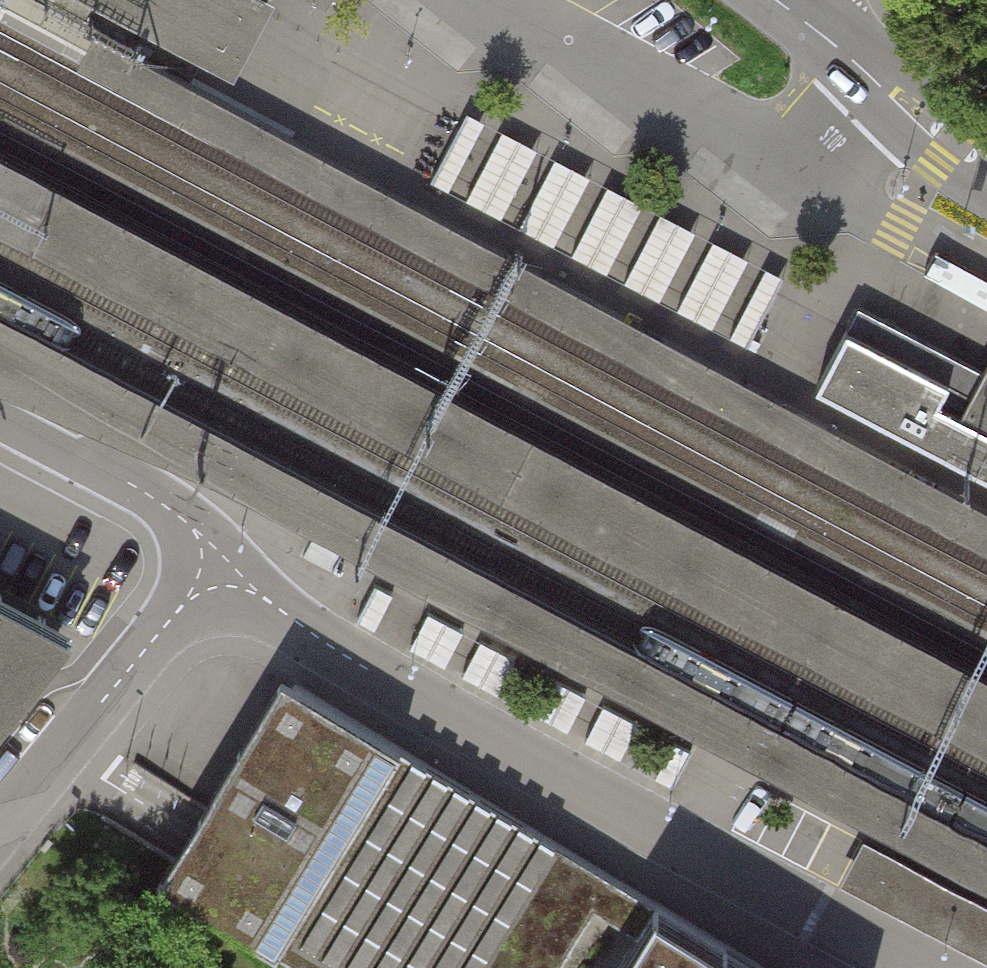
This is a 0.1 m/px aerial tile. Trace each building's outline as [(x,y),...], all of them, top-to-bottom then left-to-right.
[(201,63),(234,81),(256,39),(276,2),(271,0),(83,0),(201,63)] [(78,65),(986,547),(986,504),(190,83),(95,33),(78,65)] [(431,176),(747,342),(784,272),(467,107),(431,176)] [(986,748),(986,672),(0,157),(0,227),(986,748)] [(982,477),(986,467),(986,416),(966,405),(985,368),(950,349),(917,332),(884,315),(855,301),(851,309),(846,318),(810,389),(982,477)] [(0,316),(0,391),(206,480),(313,534),(986,887),(986,835),(0,316)] [(985,368),(966,405),(986,416),(986,365),(985,368)] [(76,634),(0,595),(0,722),(76,634)] [(151,885),(269,955),(391,751),(273,681),(151,885)] [(391,751),(269,955),(290,967),(609,967),(647,904),(391,751)] [(986,961),(986,905),(906,862),(862,839),(839,883),(883,906),(986,961)] [(647,904),(609,967),(754,967),(647,904)]
